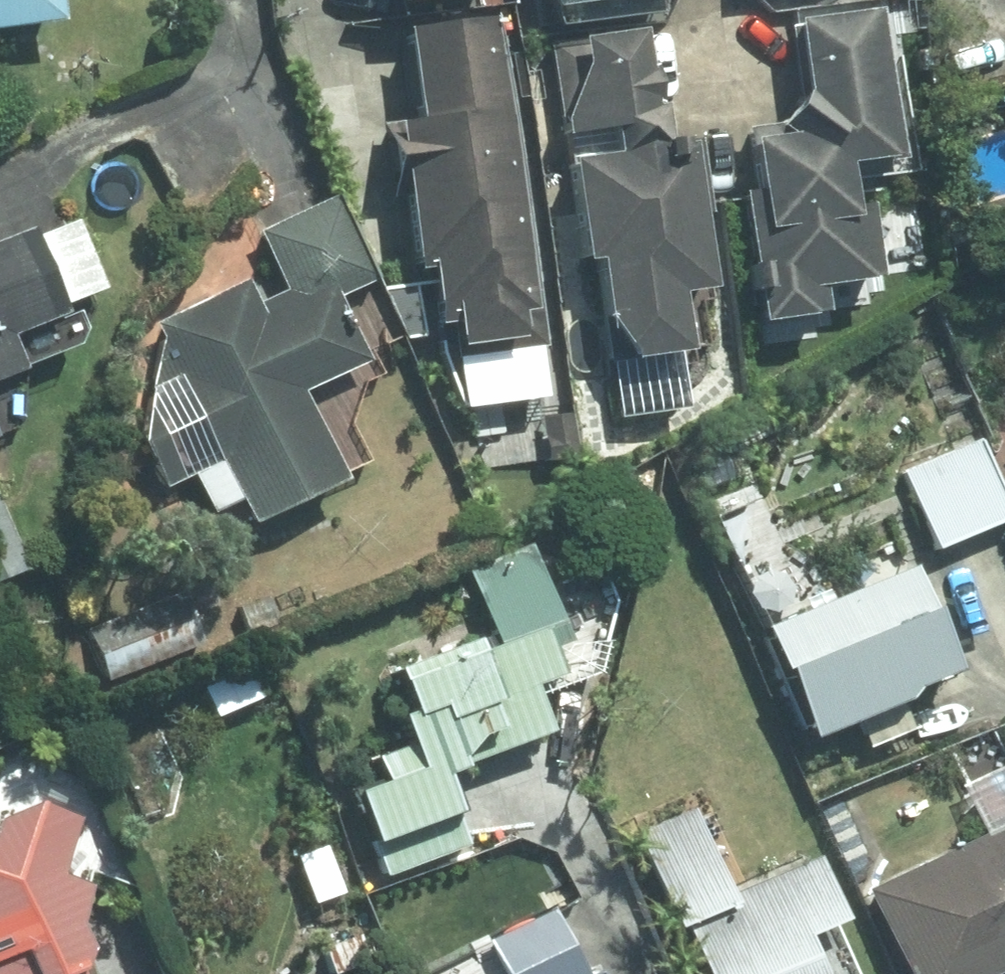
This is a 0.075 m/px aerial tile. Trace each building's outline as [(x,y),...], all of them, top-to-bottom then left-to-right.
[(57,17),(55,0),(0,0),(0,24),(57,17)] [(901,152),(881,4),(791,16),(806,125),(747,134),(755,183),(739,185),(758,316),(822,307),(818,279),(875,271),(865,199),(848,201),(842,160),(901,152)] [(530,329),(489,14),(400,25),(441,341),(530,329)] [(580,56),(552,60),(562,131),(608,125),(611,147),(565,153),(580,255),(595,252),(603,309),(616,307),(622,354),(683,345),(675,285),(705,281),(694,207),(708,205),(698,133),(663,138),(646,23),(577,33),(580,56)] [(239,495),(249,516),(340,474),(299,388),(366,356),(337,295),(377,276),(337,192),(260,228),(287,285),(257,300),(246,277),(156,320),(141,435),(165,483),(190,472),(208,510),(239,495)] [(14,365),(2,333),(61,311),(27,223),(0,234),(0,371),(14,365)] [(904,469),(937,545),(1004,516),(1004,504),(977,438),(904,469)] [(0,508),(0,574),(22,565),(0,508)] [(351,791),(380,871),(468,841),(443,769),(475,758),(467,735),(486,728),(488,728),(495,748),(550,729),(532,679),(572,665),(530,545),(466,567),(489,633),(395,666),(408,705),(398,708),(409,739),(373,752),(383,780),(351,791)] [(910,562),(763,623),(809,733),(956,672),(910,562)] [(183,588),(89,625),(110,679),(204,642),(183,588)] [(248,665),(203,686),(216,714),(261,694),(248,665)] [(39,801),(0,817),(0,973),(84,973),(77,958),(82,945),(71,919),(84,886),(58,877),(81,816),(39,801)] [(815,854),(729,891),(692,808),(636,832),(676,925),(682,922),(705,973),(823,973),(804,932),(842,915),(815,854)] [(867,888),(909,973),(986,973),(1004,965),(1004,820),(867,888)] [(328,844),(295,854),(311,901),(343,891),(328,844)] [(598,961),(584,969),(553,907),(492,937),(510,973),(606,973),(598,961)] [(359,931),(323,943),(333,973),(369,961),(359,931)]
